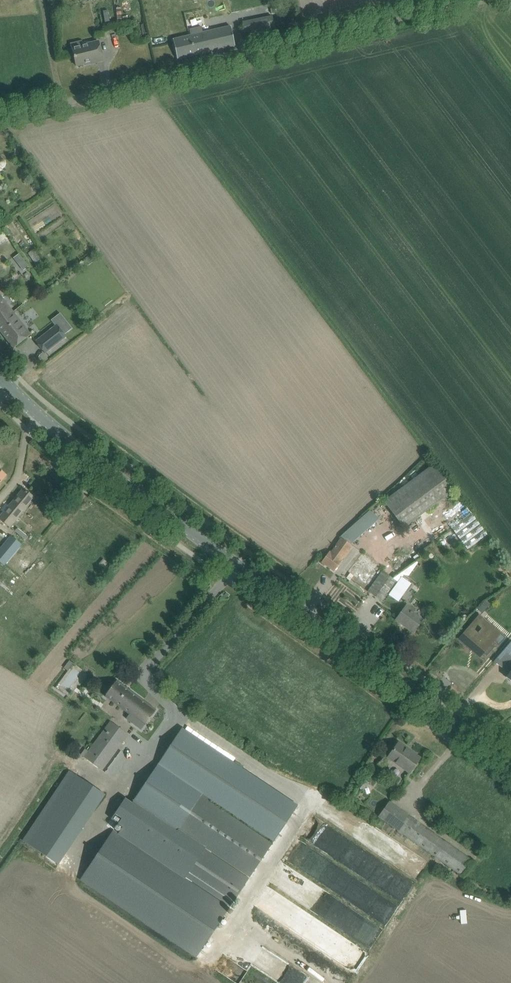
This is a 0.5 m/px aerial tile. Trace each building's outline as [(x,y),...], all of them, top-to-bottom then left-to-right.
[(264,19),(243,23),(246,40),(268,36),(264,19)] [(235,46),(233,36),(231,27),(200,34),(198,29),(187,31),(188,36),(173,40),(178,59),(235,46)] [(104,60),(101,51),(99,41),(72,48),(74,56),(76,66),(90,63),(90,64),(104,60)] [(33,250),(28,254),(34,263),(40,260),(33,250)] [(23,253),(12,257),(17,272),(28,269),(23,253)] [(14,311),(0,293),(0,322),(14,311)] [(54,305),(64,319),(76,309),(66,296),(54,305)] [(32,334),(14,311),(0,322),(0,330),(14,348),(22,342),(32,334)] [(36,342),(45,353),(66,337),(64,335),(72,329),(65,319),(57,325),(56,326),(36,342)] [(434,464),(384,501),(404,528),(454,491),(434,464)] [(0,517),(0,519),(10,527),(13,524),(28,506),(34,498),(23,489),(0,517)] [(371,508),(344,534),(353,544),(380,518),(371,508)] [(468,549),(489,535),(474,513),(453,527),(468,549)] [(22,545),(11,535),(0,548),(0,561),(4,565),(22,545)] [(352,546),(343,539),(341,538),(331,553),(329,552),(322,562),(334,571),(352,546)] [(383,603),(389,594),(398,582),(382,571),(368,591),(383,603)] [(510,620),(510,594),(497,610),(510,621),(510,620)] [(485,601),(478,609),(483,613),(490,605),(485,601)] [(414,632),(420,624),(422,620),(411,612),(413,610),(407,605),(396,619),(414,632)] [(481,615),(459,640),(468,647),(475,639),(477,642),(474,645),(483,653),(487,656),(495,647),(490,642),(497,634),(490,628),(491,626),(480,617),(481,615)] [(493,662),(494,663),(494,662),(504,669),(504,670),(510,660),(510,641),(493,662)] [(70,660),(64,668),(68,671),(74,663),(70,660)] [(141,730),(156,710),(117,680),(105,697),(129,715),(126,719),(141,730)] [(197,957),(292,815),(297,807),(181,729),(139,793),(115,829),(179,872),(178,873),(114,830),(81,879),(197,957)] [(89,760),(102,770),(122,743),(119,741),(104,730),(88,752),(85,749),(81,754),(89,760)] [(409,773),(414,766),(420,758),(411,751),(410,753),(398,745),(389,756),(386,754),(380,763),(384,766),(390,760),(409,773)] [(70,770),(23,839),(59,864),(106,795),(70,770)] [(363,791),(369,782),(363,777),(356,786),(363,791)] [(462,879),(473,863),(474,862),(390,801),(378,817),(398,832),(462,879)] [(273,935),(276,928),(262,922),(259,929),(273,935)]
